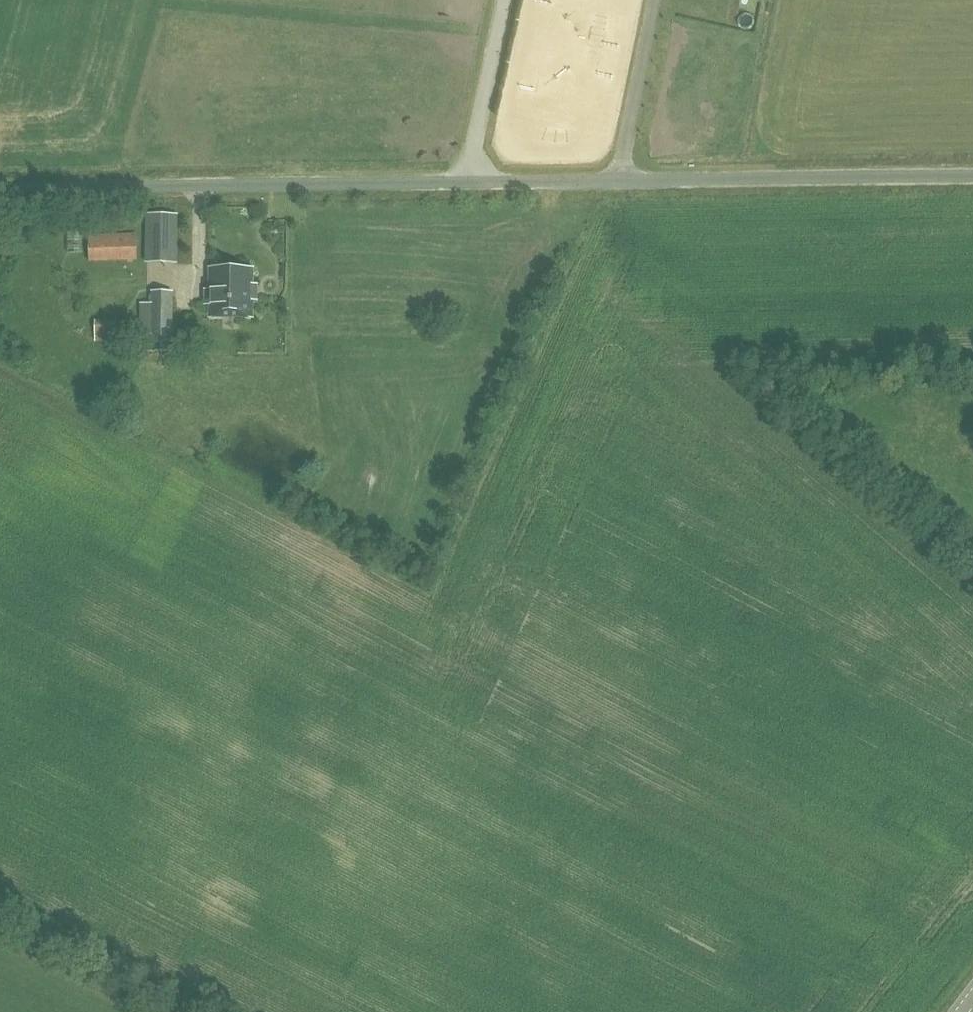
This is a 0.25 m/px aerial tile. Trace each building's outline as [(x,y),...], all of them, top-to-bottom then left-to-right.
[(177,262),(177,215),(149,214),(148,261),(177,262)] [(138,260),(137,233),(89,234),(90,262),(138,260)] [(252,269),(211,269),(211,317),(252,317),(252,269)] [(173,292),(151,291),(151,304),(141,303),(140,351),(173,352),(173,292)] [(102,341),(124,341),(124,323),(102,323),(102,341)]
